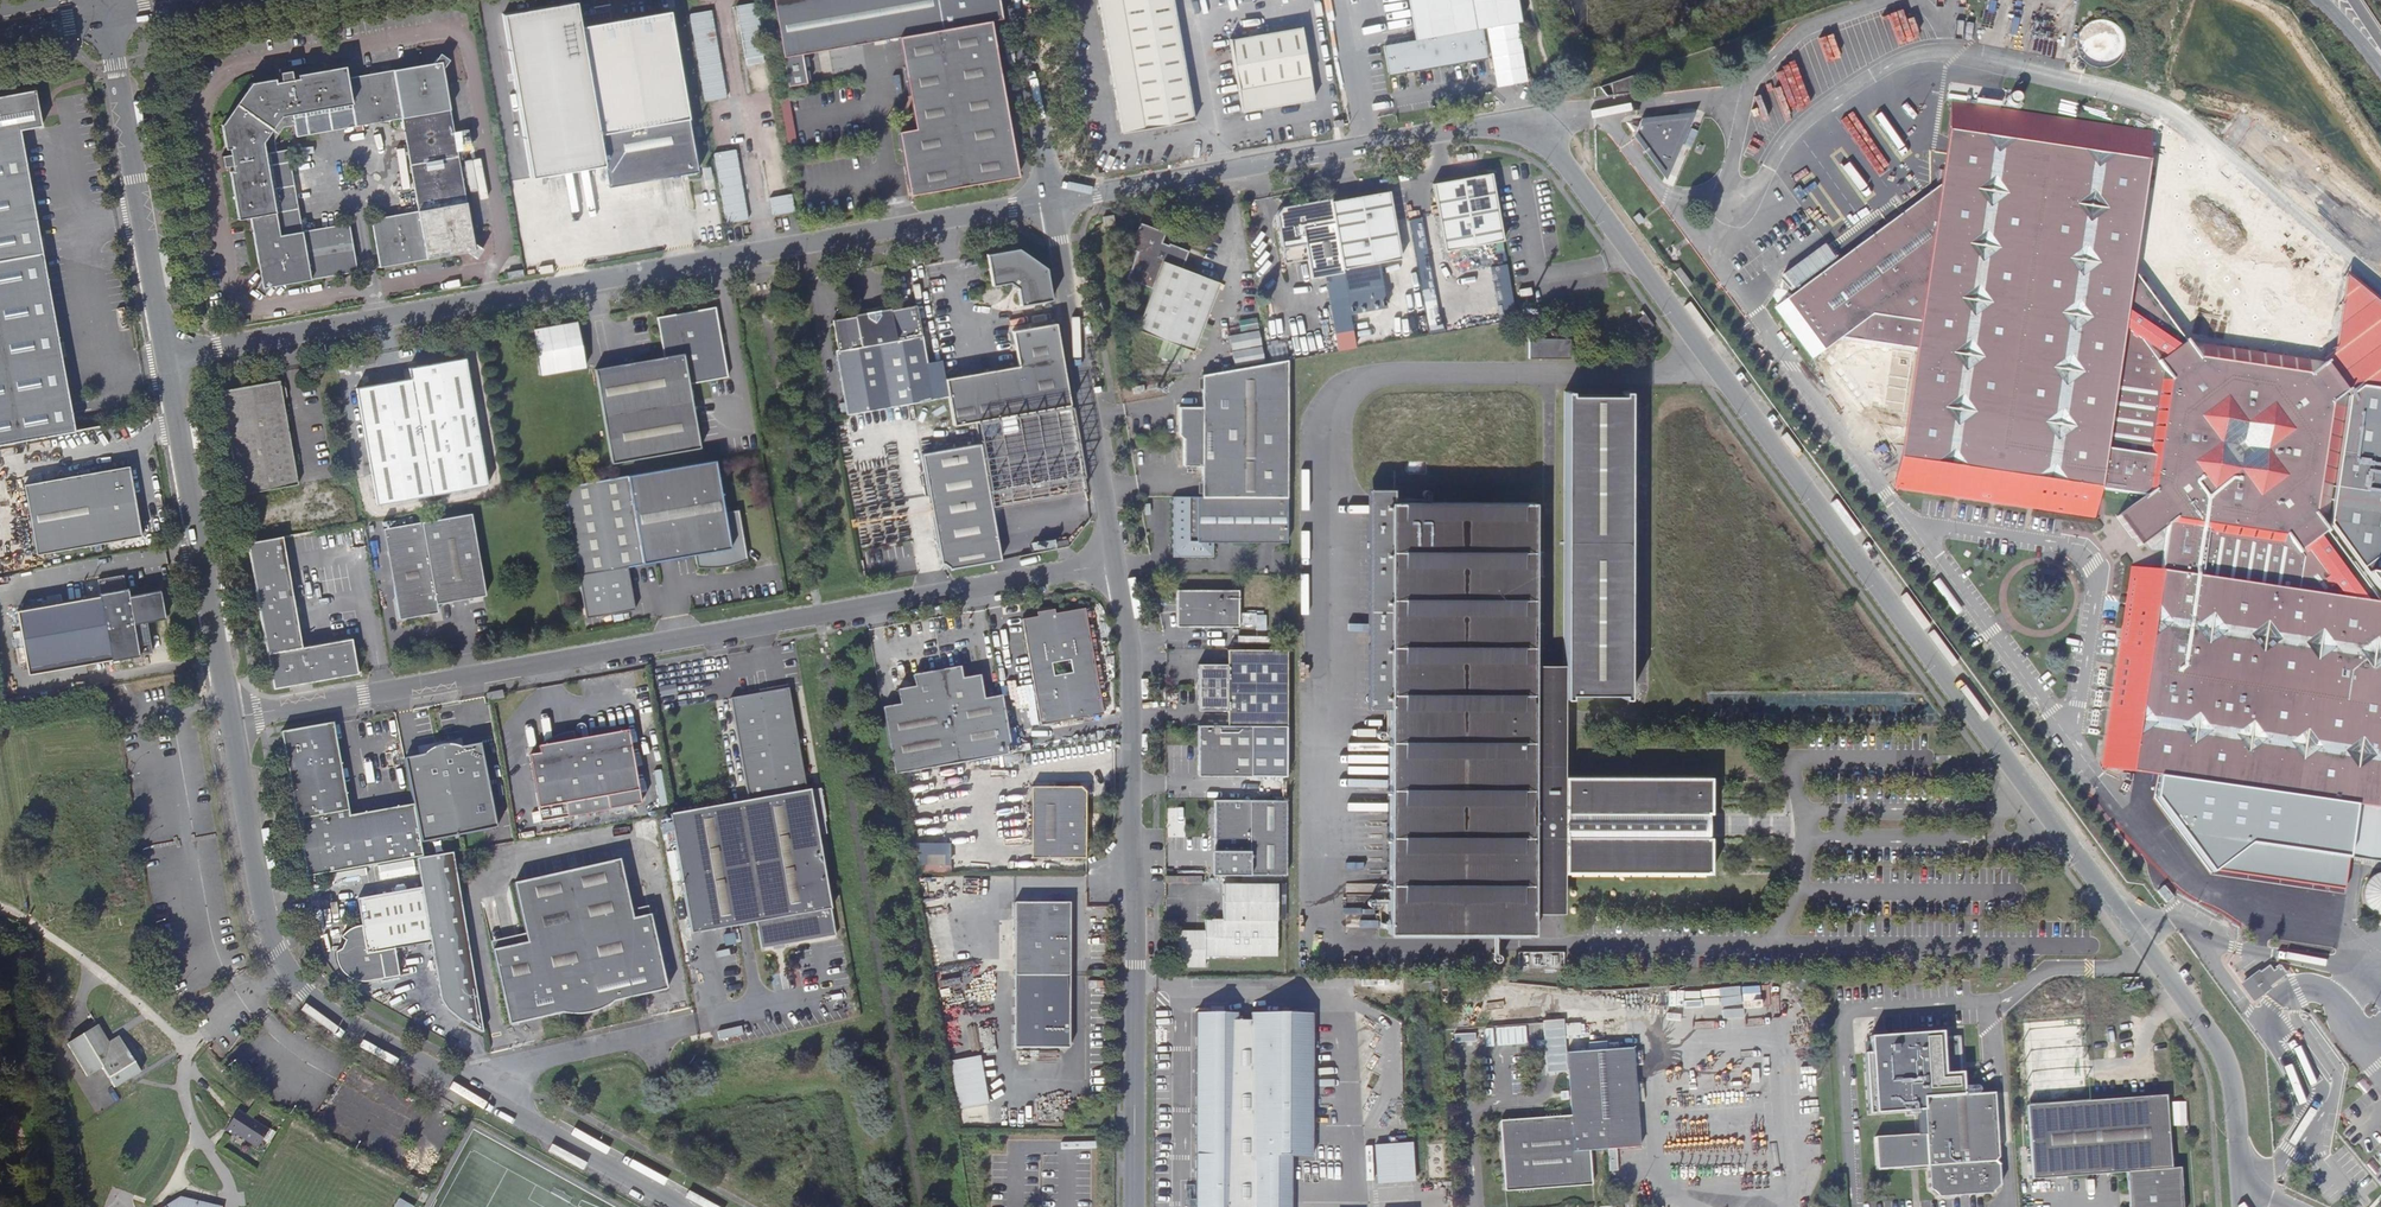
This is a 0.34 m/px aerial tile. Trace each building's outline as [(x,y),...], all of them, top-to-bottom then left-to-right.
[(999,0),(774,0),(788,87),(808,84),(803,55),(898,38),(899,38),(990,21),(996,21),(1002,19),(999,0)] [(1121,136),(1193,124),(1171,0),(1096,0),(1121,136)] [(1521,23),(1517,0),(1410,0),(1417,42),(1384,48),(1389,77),(1487,59),(1482,29),(1521,23)] [(757,1),(737,5),(749,64),(769,60),(757,1)] [(670,11),(580,27),(575,2),(502,14),(531,177),(603,164),(607,187),(697,171),(670,11)] [(691,12),(705,100),(729,96),(715,8),(691,12)] [(899,38),(910,102),(1001,86),(990,21),(899,38)] [(1301,30),(1230,42),(1241,115),(1313,102),(1301,30)] [(232,171),(228,171),(237,219),(249,216),(260,277),(254,287),(264,293),(271,283),(357,268),(349,221),(303,228),(289,147),(277,149),(275,138),(286,124),(295,123),(297,135),(402,118),(417,209),(372,217),(381,264),(466,249),(475,255),(483,246),(472,238),(442,68),(449,57),(440,49),(432,60),(348,75),(346,65),(299,74),(300,77),(293,79),(292,75),(291,69),(280,71),(281,76),(282,80),(276,82),(275,78),(253,82),(246,96),(240,106),(233,114),(222,124),(226,146),(231,145),(232,152),(227,153),(220,154),(222,165),(227,165),(232,164),(232,171)] [(1633,75),(1599,87),(1606,96),(1636,93),(1633,75)] [(1001,86),(910,102),(915,128),(897,131),(908,195),(1017,177),(1001,86)] [(0,96),(0,442),(68,430),(61,396),(68,395),(17,130),(39,126),(33,118),(29,90),(0,96)] [(1956,116),(1962,117),(1951,181),(1946,180),(1777,306),(1815,357),(1840,340),(1921,351),(1928,352),(1910,475),(1903,474),(1901,487),(2095,516),(2099,489),(2144,497),(2117,517),(2139,547),(2168,525),(2160,572),(2134,568),(2105,768),(2118,771),(2119,764),(2160,776),(2156,795),(2211,871),(2343,888),(2355,806),(2356,801),(2355,796),(2354,791),(2357,770),(2380,774),(2380,391),(2361,387),(2351,393),(2349,390),(2345,392),(2326,365),(2327,364),(2325,363),(2317,368),(2191,349),(2165,314),(2127,264),(2145,147),(2150,148),(2152,135),(1971,109),(1972,105),(1958,103),(1956,116)] [(1962,117),(1956,116),(1946,180),(1951,181),(1962,117)] [(1687,119),(1630,126),(1664,172),(1687,119)] [(737,148),(715,152),(727,222),(749,218),(737,148)] [(1103,162),(1094,163),(1096,176),(1105,175),(1103,162)] [(1445,251),(1503,241),(1491,173),(1434,184),(1445,251)] [(1389,191),(1332,202),(1343,269),(1401,259),(1389,191)] [(775,214),(796,210),(792,192),(771,196),(775,214)] [(1312,277),(1344,272),(1343,269),(1332,202),(1331,197),(1281,206),(1276,215),(1285,263),(1308,259),(1312,277)] [(1102,218),(1104,226),(1105,226),(1113,225),(1112,216),(1102,218)] [(1167,233),(1141,223),(1130,249),(1138,252),(1128,278),(1153,289),(1137,330),(1193,352),(1220,283),(1183,269),(1189,252),(1170,245),(1163,243),(1167,233)] [(1022,306),(1052,301),(1046,268),(1019,249),(988,254),(993,286),(1012,283),(1014,284),(1016,285),(1018,286),(1018,287),(1019,287),(1022,306)] [(553,265),(540,267),(541,274),(554,271),(553,265)] [(509,273),(510,280),(524,277),(523,271),(509,273)] [(2361,387),(2380,391),(2380,297),(2348,272),(2336,352),(2327,359),(2329,363),(2327,364),(2326,365),(2345,392),(2349,390),(2351,393),(2361,387)] [(925,353),(917,305),(891,310),(890,305),(855,312),(856,316),(833,320),(838,349),(835,350),(846,415),(933,400),(948,397),(945,378),(942,365),(928,368),(925,353)] [(664,358),(595,370),(611,463),(699,449),(688,385),(728,378),(716,308),(657,318),(664,358)] [(1644,313),(1637,319),(1643,329),(1651,323),(1644,313)] [(540,373),(585,368),(580,321),(535,325),(540,373)] [(948,397),(952,420),(974,416),(1069,399),(1056,324),(1013,331),(1019,365),(945,378),(948,397)] [(1232,333),(1235,361),(1264,357),(1260,330),(1232,333)] [(1574,338),(1534,338),(1534,357),(1575,357),(1574,338)] [(1159,355),(1171,359),(1174,350),(1161,346),(1159,355)] [(940,351),(925,353),(928,368),(942,365),(940,351)] [(1849,351),(1835,362),(1856,388),(1870,377),(1849,351)] [(1928,352),(1921,351),(1903,474),(1910,475),(1928,352)] [(410,378),(356,388),(376,504),(488,484),(466,358),(408,368),(410,378)] [(1625,360),(1625,369),(1652,369),(1652,360),(1625,360)] [(1271,363),(1203,376),(1203,407),(1179,407),(1179,436),(1184,441),(1183,467),(1202,467),(1202,497),(1288,498),(1288,361),(1271,363)] [(1906,406),(1908,383),(1906,383),(1906,372),(1872,370),(1870,404),(1906,406)] [(221,391),(239,495),(297,485),(280,381),(221,391)] [(1133,387),(1132,387),(1133,395),(1143,393),(1142,385),(1133,387)] [(1567,393),(1564,667),(1564,697),(1628,699),(1631,394),(1567,393)] [(68,395),(61,396),(68,430),(74,429),(68,395)] [(1069,399),(974,416),(980,444),(991,508),(1086,490),(1069,399)] [(980,444),(921,454),(941,564),(943,564),(948,567),(949,570),(977,565),(1001,560),(991,508),(980,444)] [(716,461),(627,477),(642,565),(694,555),(696,569),(710,570),(722,568),(729,568),(736,566),(748,560),(739,510),(725,513),(716,461)] [(35,553),(141,536),(136,506),(132,506),(130,495),(134,495),(129,465),(24,482),(35,553)] [(642,565),(627,477),(562,488),(586,620),(634,611),(627,568),(642,566),(642,565)] [(1390,708),(1388,934),(1532,936),(1533,913),(1534,838),(1535,721),(1536,667),(1536,650),(1542,650),(1542,623),(1536,623),(1538,503),(1396,502),(1396,488),(1369,488),(1367,707),(1390,708)] [(1202,497),(1171,497),(1171,554),(1176,559),(1216,559),(1216,543),(1288,542),(1288,498),(1202,497)] [(382,529),(398,616),(428,611),(435,601),(485,592),(471,513),(382,529)] [(282,536),(247,542),(273,689),(357,674),(351,638),(302,647),(282,536)] [(1055,542),(1056,549),(1068,547),(1067,540),(1055,542)] [(96,576),(99,591),(127,586),(126,579),(117,573),(96,576)] [(127,586),(99,591),(100,598),(15,612),(25,667),(108,652),(109,659),(139,654),(133,622),(165,617),(160,588),(128,594),(127,586)] [(1241,590),(1178,591),(1177,627),(1240,628),(1241,590)] [(1084,608),(1021,619),(1040,724),(1103,712),(1084,608)] [(1287,725),(1288,649),(1228,650),(1228,664),(1198,664),(1198,710),(1227,710),(1227,725),(1287,725)] [(882,708),(894,775),(1012,755),(1001,696),(984,699),(980,676),(962,679),(960,667),(914,676),(915,687),(898,690),(900,704),(882,708)] [(1559,722),(1558,667),(1536,667),(1535,721),(1559,722)] [(188,687),(198,686),(196,674),(186,675),(188,687)] [(748,801),(806,791),(789,689),(730,699),(748,801)] [(505,693),(489,696),(491,702),(506,699),(505,693)] [(1712,780),(1564,779),(1564,791),(1559,792),(1559,722),(1535,721),(1534,838),(1566,839),(1566,874),(1712,874),(1712,780)] [(427,752),(424,755),(409,758),(418,808),(354,818),(338,722),(283,733),(307,877),(419,861),(425,860),(422,842),(494,828),(479,745),(459,748),(455,747),(450,746),(445,745),(440,746),(435,747),(430,749),(427,752)] [(1227,725),(1198,725),(1198,775),(1287,775),(1287,725),(1227,725)] [(626,730),(537,746),(539,754),(528,756),(541,821),(571,816),(640,804),(639,798),(626,730)] [(557,741),(574,739),(573,732),(556,734),(557,741)] [(2355,806),(2380,810),(2380,774),(2357,770),(2354,791),(2355,796),(2356,801),(2355,806)] [(1080,788),(1031,788),(1031,859),(1084,859),(1084,794),(1080,788)] [(810,791),(816,820),(826,818),(821,789),(810,791)] [(748,801),(675,814),(670,815),(692,934),(757,923),(762,949),(837,935),(819,836),(817,824),(816,820),(810,791),(810,790),(806,791),(748,801)] [(1287,801),(1215,800),(1214,874),(1250,874),(1287,874),(1287,801)] [(825,823),(817,824),(819,836),(827,834),(825,823)] [(1566,913),(1566,874),(1566,839),(1534,838),(1533,913),(1566,913)] [(951,867),(950,841),(918,843),(919,868),(951,867)] [(425,860),(419,861),(422,888),(431,940),(445,1003),(455,1015),(487,1033),(453,855),(425,860)] [(513,884),(524,934),(526,942),(492,950),(510,1027),(591,1007),(592,1013),(603,1010),(613,1002),(667,989),(650,915),(632,919),(630,910),(619,860),(513,884)] [(2380,912),(2380,872),(2366,872),(2365,912),(2380,912)] [(1177,930),(1177,967),(1205,966),(1205,955),(1278,955),(1278,883),(1224,883),(1222,919),(1205,919),(1205,931),(1177,930)] [(422,888),(357,899),(362,927),(354,929),(348,933),(342,938),(344,942),(340,951),(333,954),(336,963),(341,970),(347,976),(353,980),(363,983),(399,977),(394,947),(431,940),(422,888)] [(1013,955),(1013,976),(1069,976),(1069,912),(1069,903),(1060,903),(1014,903),(1013,940),(1014,940),(1018,940),(1018,955),(1015,955),(1013,955)] [(647,906),(630,910),(632,919),(650,915),(647,906)] [(526,942),(524,934),(490,941),(492,950),(526,942)] [(1068,1038),(1069,976),(1013,976),(1013,1047),(1059,1047),(1068,1047),(1068,1038)] [(2280,979),(2250,979),(2242,984),(2252,999),(2280,979)] [(1198,1013),(1197,1206),(1292,1206),(1293,1156),(1312,1156),(1313,1014),(1198,1013)] [(98,1028),(68,1046),(88,1078),(102,1070),(114,1089),(139,1073),(117,1035),(107,1042),(103,1035),(98,1028)] [(1504,1184),(1589,1177),(1587,1148),(1638,1143),(1631,1045),(1565,1050),(1570,1113),(1571,1119),(1500,1124),(1504,1184)] [(983,1055),(953,1058),(958,1107),(988,1104),(983,1055)] [(1998,1154),(1993,1090),(1922,1095),(1925,1133),(1875,1137),(1877,1169),(1928,1165),(1930,1190),(1934,1190),(1937,1194),(1939,1198),(1993,1194),(1993,1191),(1994,1187),(1996,1184),(2000,1183),(1999,1164),(1993,1158),(1998,1154)] [(2179,1168),(2171,1169),(2166,1095),(2026,1105),(2031,1179),(2126,1172),(2129,1206),(2182,1206),(2179,1168)] [(2187,1121),(2187,1100),(2173,1100),(2174,1121),(2187,1121)] [(259,1147),(268,1131),(238,1113),(234,1119),(228,1129),(259,1147)] [(1500,1117),(1500,1124),(1571,1119),(1570,1113),(1500,1117)] [(1411,1144),(1372,1146),(1375,1188),(1414,1185),(1411,1144)] [(1590,1182),(1589,1177),(1504,1184),(1505,1189),(1590,1182)] [(225,1206),(180,1196),(163,1206),(225,1206)] [(415,1205),(400,1197),(394,1206),(414,1206),(415,1205)]
